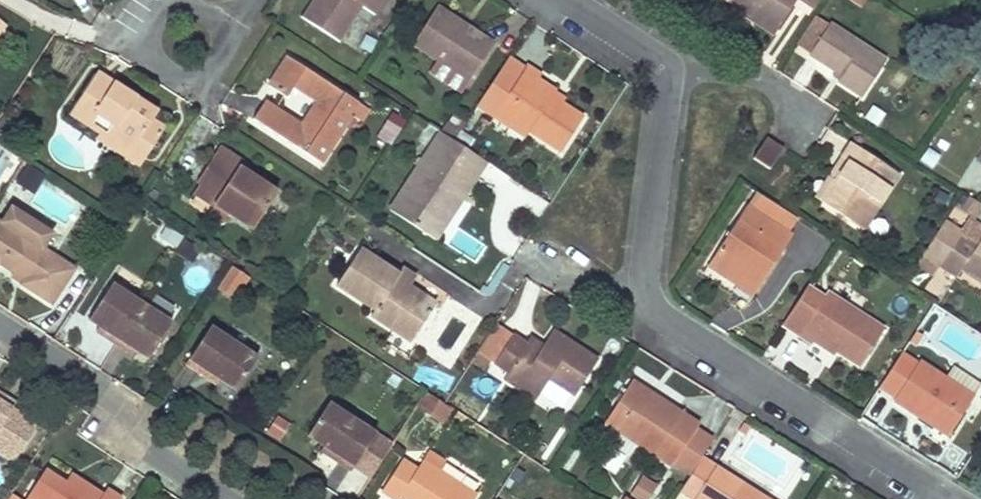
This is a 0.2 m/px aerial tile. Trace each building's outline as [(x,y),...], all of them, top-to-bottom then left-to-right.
[(302,17),(338,41),(361,6),(374,14),(382,0),(313,0),(302,17)] [(748,9),(777,27),(795,0),(735,0),(748,9)] [(813,9),(819,0),(799,0),(813,9)] [(490,45),(435,8),(412,44),(436,60),(468,81),(490,45)] [(777,27),(748,9),(743,15),(772,34),(777,27)] [(815,15),(794,45),(809,55),(830,25),(815,15)] [(886,62),(830,25),(809,55),(840,76),(836,82),(861,99),(886,62)] [(354,101),(287,55),(269,84),(287,96),(294,85),(317,100),(301,124),(265,101),(253,119),(320,163),(351,114),(348,111),(354,101)] [(478,106),(494,117),(499,110),(526,68),(509,57),(478,106)] [(468,81),(436,60),(427,72),(459,93),(468,81)] [(542,76),(528,65),(526,68),(499,110),(529,130),(563,151),(583,119),(562,104),(552,97),(556,91),(539,80),(542,76)] [(156,112),(97,72),(71,111),(100,129),(131,149),(136,142),(147,149),(162,125),(152,118),(156,112)] [(562,104),(566,98),(556,91),(552,97),(562,104)] [(525,137),(529,130),(499,110),(494,117),(525,137)] [(395,143),(400,119),(384,116),(380,140),(395,143)] [(441,131),(455,141),(461,133),(447,123),(441,131)] [(138,163),(147,149),(136,142),(131,149),(100,129),(95,136),(138,163)] [(455,141),(441,131),(390,209),(431,237),(458,196),(465,200),(490,163),(455,141)] [(780,146),(764,135),(750,157),(766,168),(780,146)] [(895,172),(852,144),(843,158),(849,162),(836,185),(831,181),(819,200),(844,217),(852,203),(865,213),(867,214),(895,172)] [(242,160),(219,145),(197,179),(218,194),(213,202),(226,212),(251,229),(275,192),(237,166),(242,160)] [(849,162),(843,158),(828,180),(831,181),(836,185),(849,162)] [(213,202),(218,194),(197,179),(189,191),(211,205),(213,202)] [(768,219),(778,203),(758,190),(748,205),(768,219)] [(972,216),(980,203),(966,193),(957,207),(968,214),(972,216)] [(431,237),(437,241),(465,200),(458,196),(431,237)] [(221,221),(226,212),(213,202),(211,205),(206,212),(221,221)] [(768,219),(786,231),(797,215),(778,203),(768,219)] [(865,213),(852,203),(844,217),(858,226),(865,213)] [(707,264),(735,283),(739,277),(755,288),(790,234),(786,231),(768,219),(748,205),(707,264)] [(959,228),(963,230),(980,241),(980,239),(980,222),(972,216),(968,214),(959,228)] [(0,259),(0,262),(14,270),(27,278),(23,284),(51,303),(75,267),(60,257),(44,246),(52,234),(28,218),(0,259)] [(959,228),(943,218),(921,251),(941,264),(963,230),(959,228)] [(941,264),(957,275),(961,270),(980,283),(980,239),(980,241),(963,230),(941,264)] [(68,244),(52,234),(44,246),(60,257),(68,244)] [(399,275),(360,249),(335,286),(375,311),(371,316),(410,341),(435,304),(408,286),(397,279),(399,275)] [(232,295),(246,273),(230,263),(217,285),(232,295)] [(408,286),(413,277),(403,269),(399,275),(397,279),(408,286)] [(27,278),(14,270),(10,277),(23,284),(27,278)] [(172,319),(113,281),(91,316),(101,322),(108,327),(104,333),(129,349),(133,343),(138,347),(150,354),(172,319)] [(822,299),(825,293),(808,283),(805,287),(822,299)] [(860,366),(883,328),(834,297),(834,295),(826,291),(825,293),(822,299),(805,287),(784,321),(801,332),(800,334),(813,344),(817,337),(837,351),(860,366)] [(108,327),(101,322),(96,328),(104,333),(108,327)] [(258,354),(210,324),(187,361),(202,371),(205,366),(222,376),(238,386),(258,354)] [(493,324),(468,362),(486,374),(493,364),(505,372),(501,378),(535,400),(548,379),(574,395),(596,360),(561,336),(551,353),(541,347),(529,339),(524,345),(493,324)] [(551,353),(561,336),(552,330),(541,347),(551,353)] [(832,357),(837,351),(817,337),(813,344),(832,357)] [(133,343),(129,349),(134,353),(138,347),(133,343)] [(917,360),(900,350),(878,385),(896,395),(894,399),(949,434),(974,396),(926,365),(928,363),(919,358),(917,360)] [(222,376),(205,366),(202,371),(219,381),(222,376)] [(697,423),(631,380),(603,423),(669,466),(686,478),(700,457),(709,443),(692,432),(697,423)] [(17,410),(21,402),(0,389),(0,399),(17,410)] [(449,404),(426,389),(417,404),(440,419),(449,404)] [(0,399),(0,449),(19,461),(42,426),(17,410),(0,399)] [(378,431),(332,402),(312,433),(328,444),(344,454),(340,459),(354,468),(378,431)] [(280,439),(289,420),(273,412),(264,430),(280,439)] [(344,454),(328,444),(324,449),(340,459),(344,454)] [(383,488),(399,498),(403,492),(414,498),(474,498),(477,494),(422,457),(416,467),(403,458),(383,488)] [(700,457),(686,478),(679,489),(695,498),(764,498),(700,457)] [(67,485),(47,471),(30,498),(125,498),(110,489),(105,496),(82,482),(76,490),(67,485)] [(626,493),(640,498),(649,498),(657,481),(636,471),(626,493)] [(73,476),(67,485),(76,490),(82,482),(73,476)]
